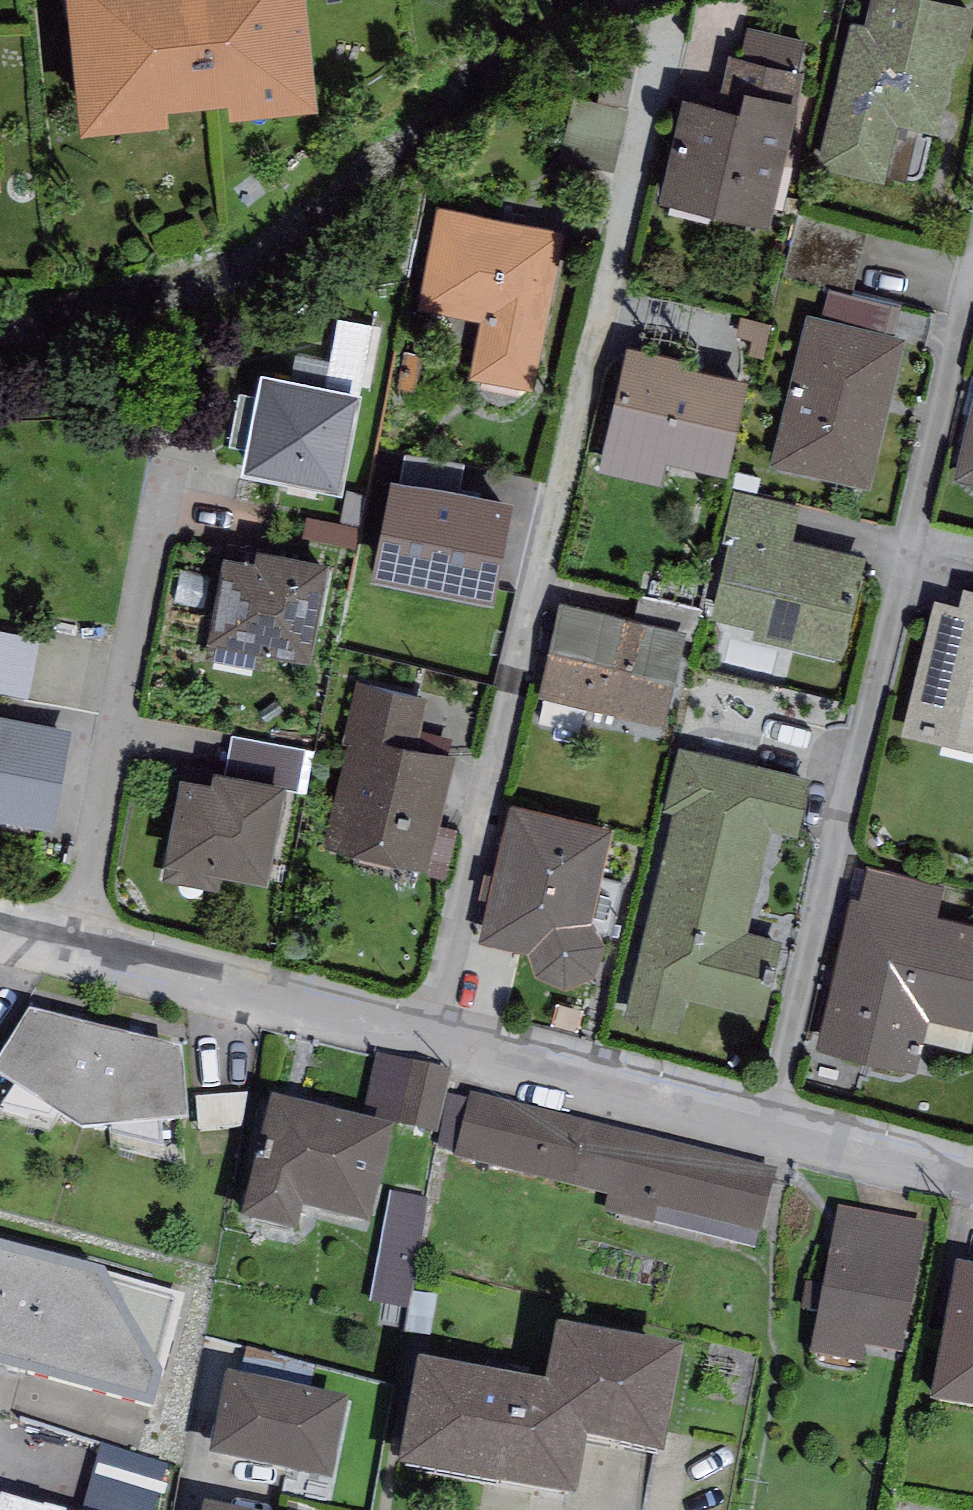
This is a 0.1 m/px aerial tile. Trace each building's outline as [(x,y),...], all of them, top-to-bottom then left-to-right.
[(99,90),(296,69),(289,0),(89,0),(99,90)] [(866,13),(850,10),(815,161),(917,185),(931,127),(939,129),(956,52),(964,54),(972,14),(972,0),(869,0),(866,13)] [(797,85),(742,73),(738,94),(683,82),(660,187),(770,210),(797,85)] [(564,223),(436,197),(416,298),(480,311),(468,370),(532,383),(564,223)] [(901,300),(852,287),(828,282),(821,309),(895,327),(901,300)] [(821,309),(806,306),(770,458),(868,480),(903,328),(895,327),(821,309)] [(338,311),(326,373),(360,380),(373,318),(338,311)] [(627,334),(603,436),(726,464),(748,367),(682,352),(683,347),(627,334)] [(261,362),(242,461),(342,479),(360,380),(326,373),(261,362)] [(952,472),(972,477),(972,394),(952,472)] [(511,483),(391,459),(371,561),(491,585),(511,483)] [(799,500),(734,484),(722,533),(728,535),(710,610),(754,620),(751,630),(840,651),(864,549),(791,532),(799,500)] [(269,539),(256,536),(253,549),(223,543),(206,631),(211,632),(207,653),(261,664),(265,642),(309,651),(326,561),(328,550),(269,539)] [(963,577),(959,596),(935,590),(901,727),(972,745),(972,580),(963,577)] [(558,594),(536,690),(663,719),(686,623),(558,594)] [(0,624),(0,686),(28,691),(39,632),(0,624)] [(427,692),(356,675),(342,733),(348,734),(323,841),(428,866),(440,820),(458,743),(417,733),(427,692)] [(52,823),(72,723),(0,709),(0,813),(52,823)] [(232,729),(226,760),(286,772),(284,782),(305,786),(313,745),(232,729)] [(809,769),(677,739),(662,801),(672,804),(624,1014),(677,1026),(685,994),(765,1012),(782,934),(746,926),(769,823),(795,829),(809,769)] [(226,760),(213,758),(211,771),(180,765),(163,852),(169,853),(164,875),(218,885),(222,864),(266,872),(284,782),(286,772),(226,760)] [(615,816),(510,794),(477,932),(527,940),(534,968),(566,980),(594,964),(605,934),(591,915),(615,816)] [(458,825),(440,820),(428,866),(446,870),(458,825)] [(868,860),(860,891),(849,888),(812,1040),(915,1065),(928,1013),(972,1024),(972,917),(938,908),(945,879),(868,860)] [(29,1007),(0,1055),(0,1072),(80,1124),(188,1117),(180,1045),(29,1007)] [(378,1053),(364,1116),(393,1123),(438,1133),(452,1070),(378,1053)] [(364,1116),(270,1093),(241,1215),(296,1229),(302,1204),(370,1220),(393,1123),(364,1116)] [(777,1169),(469,1093),(453,1155),(607,1195),(756,1230),(761,1232),(777,1169)] [(427,1303),(437,1195),(394,1191),(384,1299),(427,1303)] [(756,1230),(607,1195),(604,1211),(752,1245),(756,1230)] [(927,1224),(838,1207),(809,1357),(859,1366),(864,1344),(902,1351),(927,1224)] [(152,1403),(162,1367),(105,1263),(0,1238),(0,1362),(152,1403)] [(956,1259),(930,1396),(972,1404),(972,1262),(956,1259)] [(547,1379),(419,1356),(400,1462),(576,1494),(587,1434),(663,1447),(682,1342),(558,1320),(547,1379)] [(348,1394),(226,1369),(209,1451),(331,1476),(348,1394)] [(101,1442),(84,1509),(69,1506),(67,1509),(153,1509),(162,1462),(101,1442)] [(0,1499),(0,1500),(0,1509),(38,1509),(0,1499)] [(203,1501),(201,1509),(250,1509),(203,1501)]
